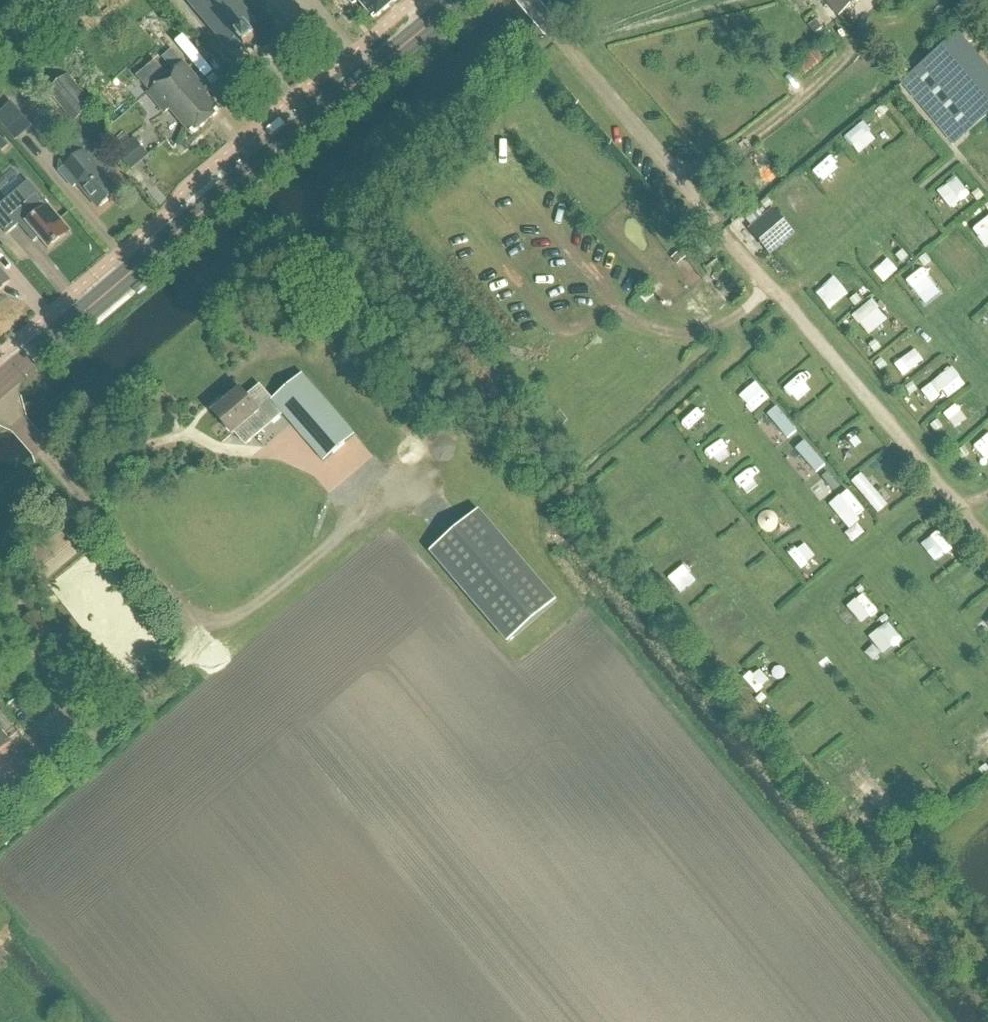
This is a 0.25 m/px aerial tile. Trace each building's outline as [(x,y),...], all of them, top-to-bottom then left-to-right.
[(118,4),(114,0),(98,0),(109,12),(118,4)] [(247,54),(257,45),(254,40),(257,37),(251,30),(257,25),(235,0),(187,0),(188,1),(187,2),(227,50),(233,45),(239,52),(243,49),(245,52),(247,54)] [(374,21),(399,0),(349,0),(354,6),(358,2),(374,21)] [(839,17),(838,17),(839,18),(860,0),(824,0),(839,17)] [(901,84),(953,145),(987,116),(987,71),(958,35),(911,76),(901,84)] [(172,70),(181,63),(172,52),(163,59),(172,70)] [(155,62),(136,78),(149,93),(148,95),(165,115),(170,110),(192,137),(220,113),(207,97),(209,94),(184,64),(169,77),(155,62)] [(66,78),(51,92),(77,121),(92,107),(66,78)] [(29,128),(9,102),(0,109),(0,125),(12,141),(29,128)] [(844,138),(858,154),(876,139),(862,122),(844,138)] [(80,155),(59,173),(73,189),(78,184),(98,208),(118,192),(105,177),(110,172),(89,147),(80,137),(71,145),(80,155)] [(0,139),(0,151),(2,153),(8,148),(1,138),(0,139)] [(130,172),(151,156),(138,139),(117,154),(130,172)] [(950,209),(969,195),(955,177),(936,191),(950,209)] [(62,231),(66,227),(48,206),(28,183),(0,207),(0,227),(7,236),(19,226),(34,243),(39,239),(48,251),(66,236),(62,231)] [(773,215),(748,234),(768,258),(792,238),(773,215)] [(984,246),(987,243),(987,216),(971,228),(984,246)] [(881,279),(896,265),(881,250),(866,263),(881,279)] [(10,284),(0,272),(0,292),(10,284)] [(871,300),(851,315),(867,335),(887,320),(871,300)] [(951,367),(931,382),(943,399),(964,384),(951,367)] [(240,391),(213,414),(233,437),(235,434),(246,446),(283,415),(324,463),(355,437),(302,375),(272,401),(260,387),(247,398),(240,391)] [(778,405),(768,412),(783,439),(794,432),(778,405)] [(803,440),(794,448),(815,473),(824,465),(803,440)] [(877,513),(887,505),(860,474),(850,482),(877,513)] [(846,530),(863,519),(846,492),(829,502),(846,530)] [(508,644),(556,603),(478,512),(430,553),(508,644)] [(862,593),(846,606),(860,624),(877,611),(862,593)] [(881,655),(901,641),(887,621),(867,636),(881,655)] [(0,731),(0,752),(10,743),(0,731)]
